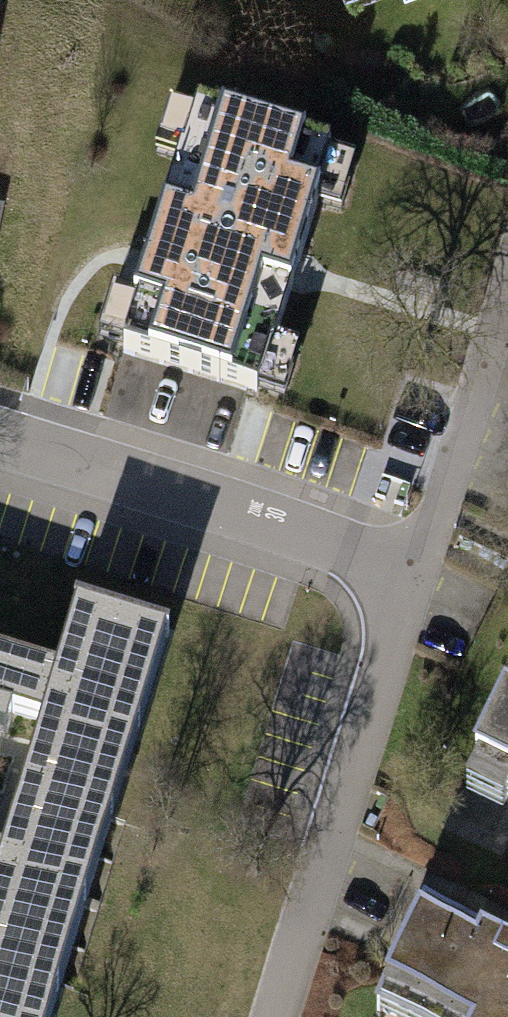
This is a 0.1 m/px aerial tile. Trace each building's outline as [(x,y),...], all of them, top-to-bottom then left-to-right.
[(328,148),(196,107),(119,353),(250,394),(328,148)] [(162,633),(82,606),(62,677),(0,660),(0,715),(49,729),(18,838),(0,832),(0,1016),(65,1016),(162,633)] [(467,785),(507,804),(507,706),(506,705),(467,785)] [(378,1013),(387,1016),(507,1016),(507,954),(427,914),(378,1013)]
